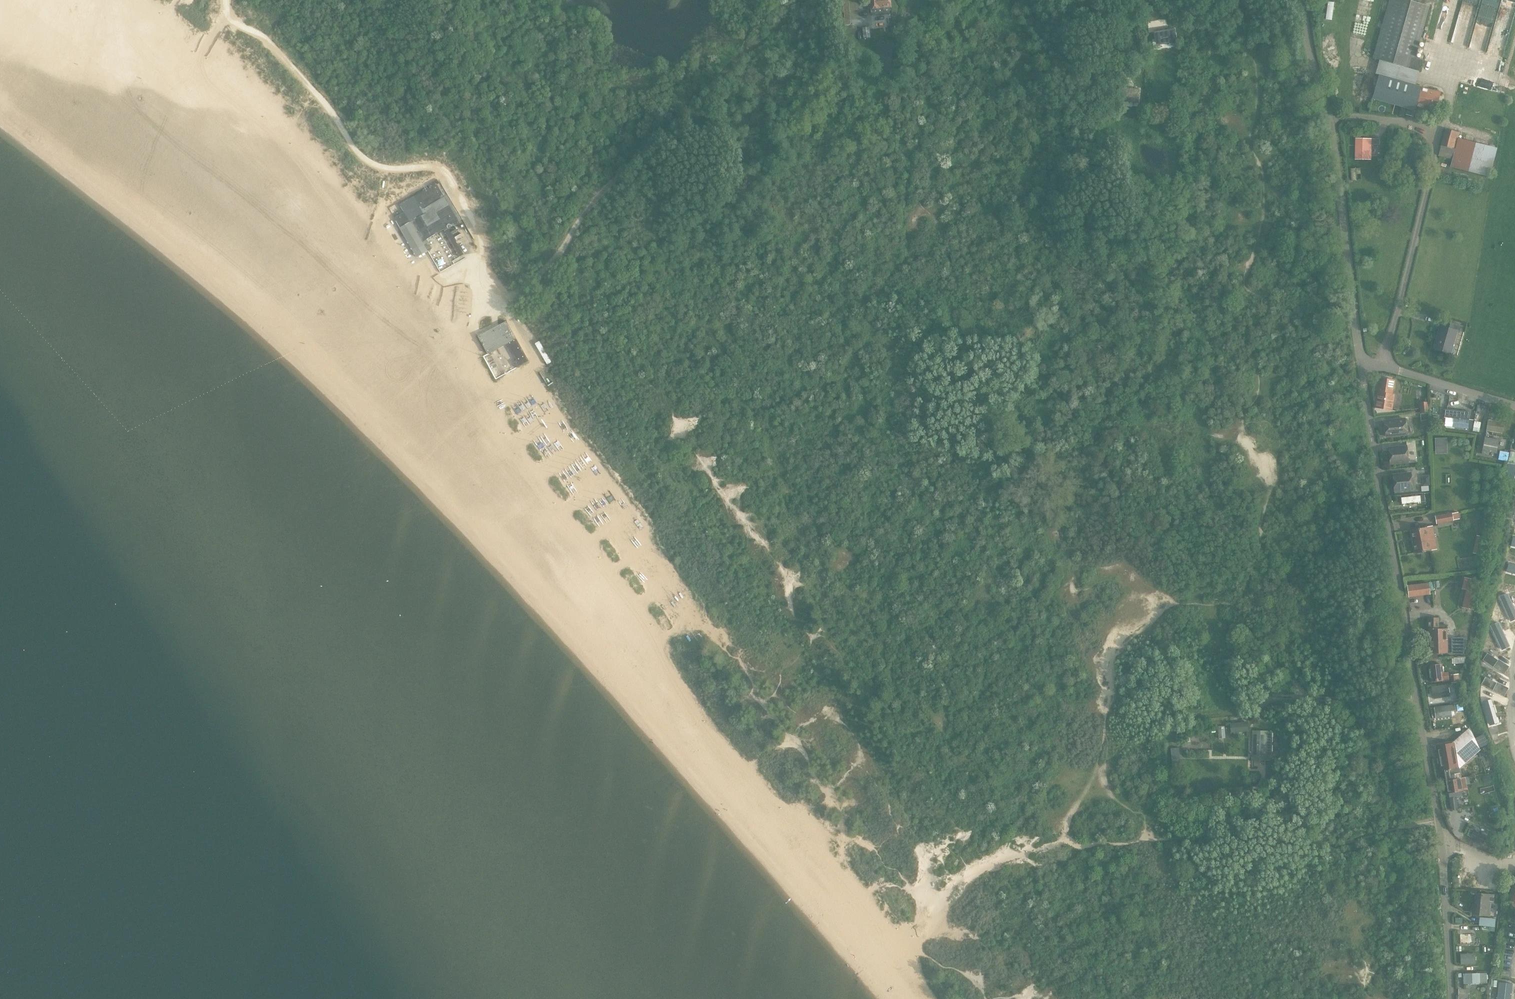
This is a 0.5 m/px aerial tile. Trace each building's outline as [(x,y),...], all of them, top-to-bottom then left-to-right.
[(890,6),(890,0),(870,0),(871,15),(889,13),(889,6),(890,6)] [(1419,71),(1419,72),(1423,60),(1415,58),(1429,6),(1408,0),(1389,0),(1373,58),(1379,60),(1375,74),(1379,75),(1372,98),(1407,109),(1406,114),(1413,116),(1416,107),(1435,112),(1440,93),(1415,85),(1419,71)] [(1458,1),(1444,0),(1443,0),(1443,15),(1457,16),(1458,1)] [(1453,44),(1469,47),(1475,16),(1459,12),(1453,44)] [(1175,29),(1154,32),(1155,39),(1160,38),(1161,45),(1177,42),(1175,29)] [(1119,87),(1118,94),(1123,95),(1123,101),(1139,103),(1140,89),(1119,87)] [(1497,149),(1458,139),(1459,133),(1445,129),(1438,156),(1452,160),(1450,168),(1489,178),(1497,149)] [(1355,138),(1355,159),(1371,160),(1371,139),(1355,138)] [(1360,168),(1351,169),(1352,181),(1361,180),(1360,168)] [(404,213),(394,218),(394,219),(417,258),(432,249),(427,240),(443,230),(444,231),(460,257),(464,255),(449,228),(453,226),(454,227),(460,223),(459,222),(460,222),(462,221),(447,195),(445,196),(444,196),(437,183),(400,205),(404,213)] [(478,336),(488,355),(507,344),(516,360),(516,361),(513,362),(516,368),(519,366),(520,366),(528,361),(506,321),(498,325),(478,336)] [(1461,332),(1463,326),(1450,322),(1448,328),(1440,326),(1433,349),(1450,354),(1457,331),(1461,332)] [(1377,391),(1374,408),(1392,411),(1394,395),(1391,394),(1393,380),(1389,380),(1379,378),(1377,391)] [(1445,409),(1444,417),(1454,418),(1452,427),(1467,429),(1472,429),(1473,421),(1468,420),(1469,412),(1445,409)] [(1403,419),(1384,421),(1386,436),(1404,435),(1403,419)] [(1486,431),(1486,435),(1492,435),(1492,431),(1502,433),(1503,423),(1488,421),(1486,431)] [(1436,437),(1436,453),(1448,453),(1448,436),(1436,437)] [(1485,437),(1481,455),(1488,456),(1489,452),(1496,454),(1499,440),(1485,437)] [(1407,447),(1388,448),(1390,464),(1408,462),(1407,447)] [(1500,451),(1499,460),(1507,461),(1509,453),(1500,451)] [(1507,475),(1514,476),(1514,454),(1512,453),(1508,466),(1509,466),(1507,475)] [(1411,474),(1392,475),(1394,491),(1413,489),(1411,474)] [(1424,494),(1401,496),(1401,503),(1425,500),(1424,494)] [(1452,513),(1435,516),(1436,524),(1453,521),(1452,513)] [(1432,526),(1410,530),(1414,554),(1431,551),(1428,534),(1434,533),(1432,526)] [(1476,535),(1475,553),(1483,553),(1485,535),(1476,535)] [(1507,572),(1514,574),(1514,564),(1508,563),(1507,572)] [(1468,578),(1462,603),(1465,603),(1464,608),(1473,610),(1474,606),(1475,606),(1480,581),(1468,578)] [(1428,583),(1407,586),(1409,597),(1429,594),(1428,583)] [(1500,598),(1510,621),(1514,619),(1514,610),(1508,595),(1500,598)] [(1438,618),(1428,618),(1429,653),(1447,653),(1447,646),(1446,625),(1438,625),(1438,618)] [(1499,623),(1491,627),(1501,649),(1509,646),(1499,623)] [(1487,653),(1483,660),(1493,667),(1504,675),(1509,667),(1487,653)] [(1441,664),(1429,666),(1430,681),(1442,680),(1442,681),(1449,681),(1448,672),(1442,673),(1441,664)] [(1459,673),(1450,674),(1451,683),(1460,682),(1459,673)] [(1485,677),(1481,685),(1493,690),(1492,691),(1504,697),(1508,689),(1485,677)] [(1447,684),(1432,687),(1433,699),(1449,697),(1447,684)] [(1492,699),(1483,701),(1490,725),(1493,724),(1499,723),(1498,717),(1497,717),(1492,699)] [(1454,705),(1434,708),(1436,718),(1451,716),(1451,710),(1455,710),(1454,705)] [(1248,731),(1248,729),(1247,722),(1230,724),(1231,732),(1248,731)] [(1453,743),(1436,746),(1440,770),(1443,770),(1445,781),(1460,778),(1458,768),(1479,750),(1470,730),(1467,732),(1464,742),(1454,744),(1453,743)] [(1253,731),(1252,759),(1266,760),(1272,760),(1273,731),(1267,731),(1253,731)] [(1172,767),(1180,767),(1178,748),(1171,748),(1172,767)] [(1460,778),(1445,781),(1447,793),(1448,793),(1449,798),(1450,798),(1456,797),(1462,796),(1461,790),(1462,790),(1468,789),(1465,777),(1460,778)] [(1456,797),(1450,798),(1451,810),(1458,809),(1456,797)] [(1478,812),(1475,819),(1488,825),(1491,819),(1478,812)] [(1470,838),(1484,842),(1486,836),(1472,832),(1470,838)] [(1473,906),(1473,914),(1489,916),(1490,907),(1490,901),(1493,901),(1493,892),(1475,891),(1473,906)] [(1479,917),(1479,924),(1489,926),(1495,926),(1495,919),(1479,917)] [(1473,934),(1460,935),(1460,945),(1474,944),(1473,934)] [(1475,953),(1460,954),(1461,965),(1476,964),(1475,953)] [(1486,973),(1464,974),(1464,984),(1486,983),(1486,973)] [(1499,998),(1511,998),(1512,987),(1506,986),(1506,984),(1501,984),(1499,998)]
